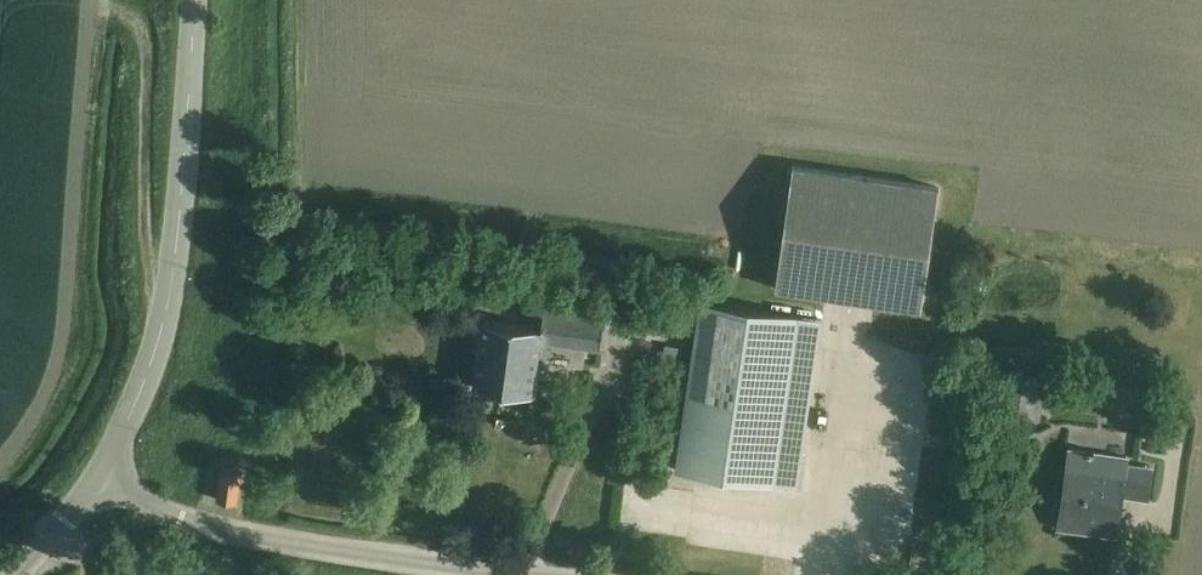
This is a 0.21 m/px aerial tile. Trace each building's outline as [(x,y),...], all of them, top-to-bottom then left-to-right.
[(921,308),(939,185),(793,164),(775,287),(921,308)] [(798,487),(801,465),(820,319),(699,303),(677,471),(798,487)] [(600,347),(603,323),(604,318),(542,309),(540,327),(483,319),(474,386),(532,394),(539,339),(600,347)] [(921,336),(924,362),(935,361),(933,335),(921,336)] [(1147,498),(1150,473),(1151,467),(1127,464),(1128,456),(1070,448),(1061,514),(1097,519),(1095,531),(1116,534),(1121,494),(1147,498)] [(1152,480),(1177,484),(1180,467),(1155,463),(1152,480)] [(218,499),(237,502),(241,470),(223,467),(218,499)] [(199,570),(164,564),(161,574),(198,574),(199,570)]
